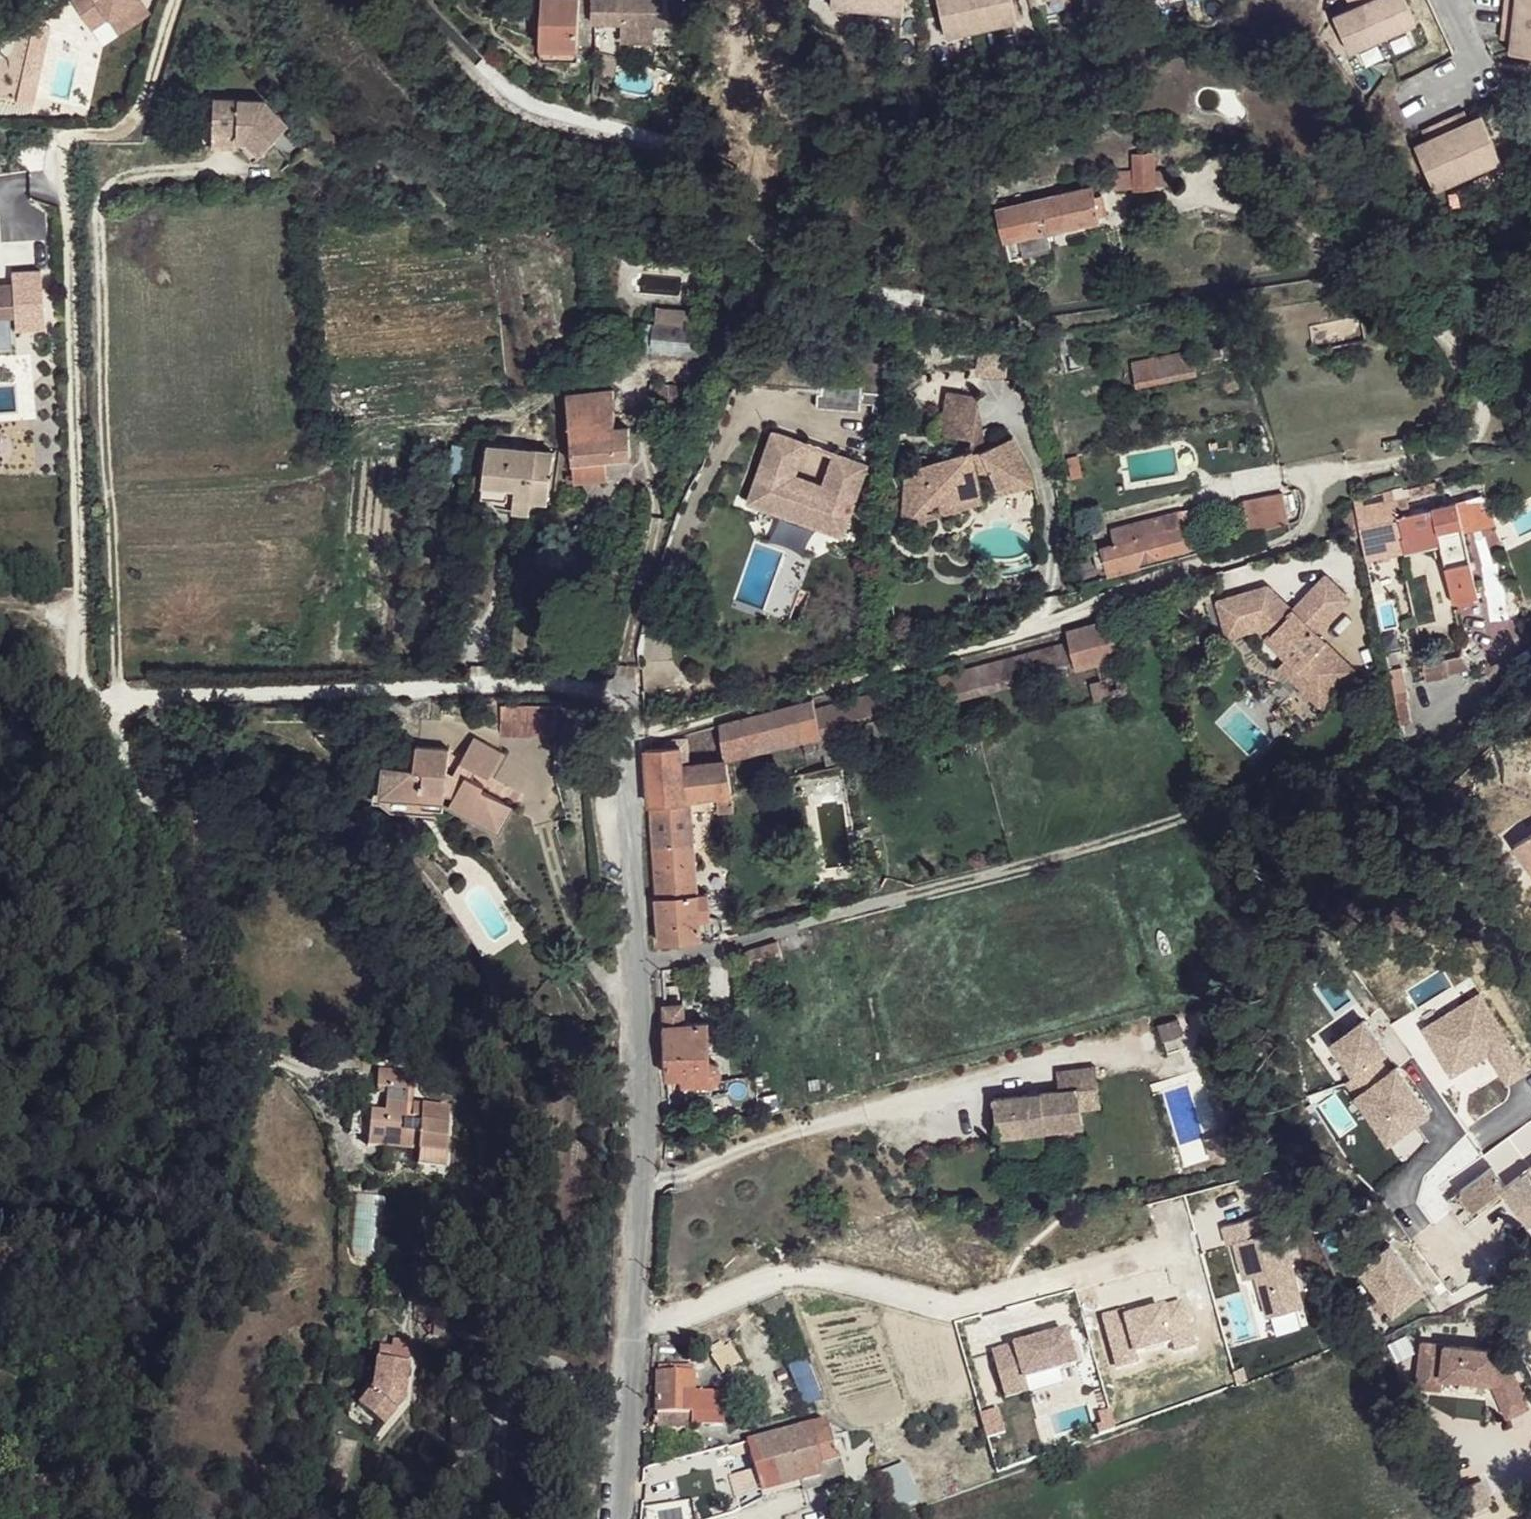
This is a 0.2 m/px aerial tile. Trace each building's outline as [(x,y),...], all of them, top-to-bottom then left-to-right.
[(75,17),(92,5),(97,11),(106,5),(116,20),(138,5),(134,0),(63,0),(75,17)] [(541,39),(581,41),(583,0),(545,0),(541,39)] [(599,23),(625,26),(624,45),(657,46),(658,31),(675,32),(695,23),(688,0),(598,0),(599,23)] [(835,14),(907,23),(910,0),(837,0),(835,14)] [(947,30),(949,40),(1021,25),(1019,16),(1016,0),(941,0),(947,30)] [(1340,29),(1356,66),(1423,37),(1407,0),(1388,8),(1385,0),(1358,0),(1350,3),(1358,21),(1340,29)] [(1524,16),(1513,14),(1509,48),(1520,49),(1517,69),(1530,71),(1530,0),(1526,0),(1524,16)] [(92,5),(75,17),(80,23),(97,11),(92,5)] [(106,5),(97,11),(108,26),(116,20),(106,5)] [(578,69),(581,41),(541,39),(540,65),(578,69)] [(253,90),(194,88),(195,127),(202,127),(202,135),(238,136),(248,146),(267,130),(264,127),(268,122),(279,112),(253,90)] [(1437,153),(1419,161),(1439,206),(1506,176),(1486,131),(1468,139),(1463,129),(1432,143),(1437,153)] [(1162,199),(1161,185),(1161,166),(1138,167),(1139,183),(1118,184),(1119,201),(1162,199)] [(1161,185),(1162,199),(1177,199),(1177,184),(1161,185)] [(1000,225),(1006,255),(1103,235),(1097,205),(1000,225)] [(10,308),(7,278),(0,278),(0,309),(10,308)] [(668,326),(667,339),(713,341),(713,327),(668,326)] [(643,366),(712,369),(713,341),(667,339),(644,338),(643,366)] [(778,340),(778,355),(787,353),(789,341),(778,340)] [(1042,370),(1044,378),(1052,379),(1056,401),(1237,366),(1232,343),(1088,372),(1068,374),(1066,367),(1042,370)] [(1009,345),(985,344),(984,373),(1008,374),(1009,345)] [(1066,367),(1068,374),(1088,372),(1085,354),(1066,360),(1066,367)] [(985,409),(953,405),(947,447),(980,451),(985,409)] [(621,407),(570,412),(578,496),(611,493),(610,476),(637,474),(634,442),(624,443),(621,407)] [(814,457),(778,446),(756,517),(850,549),(874,477),(841,466),(832,498),(803,489),(814,457)] [(986,495),(997,491),(1001,508),(1041,498),(1019,451),(978,465),(986,495)] [(491,459),(489,497),(520,502),(517,517),(537,519),(551,519),(559,468),(491,459)] [(978,465),(911,484),(907,542),(990,518),(984,498),(987,497),(986,495),(978,465)] [(1082,467),(1073,470),(1078,490),(1088,487),(1082,467)] [(1441,493),(1415,502),(1417,511),(1443,501),(1441,493)] [(489,497),(486,512),(517,517),(520,502),(489,497)] [(1289,506),(1249,513),(1255,544),(1295,537),(1289,506)] [(1411,511),(1397,514),(1399,528),(1403,526),(1409,550),(1405,551),(1408,563),(1409,566),(1444,557),(1458,615),(1482,609),(1459,515),(1415,525),(1411,511)] [(1397,514),(1362,524),(1367,550),(1372,572),(1372,574),(1408,563),(1405,551),(1409,550),(1403,526),(1399,528),(1397,514)] [(517,517),(517,533),(535,536),(537,519),(517,517)] [(1117,541),(1122,557),(1106,561),(1114,590),(1146,581),(1145,576),(1198,562),(1188,523),(1117,541)] [(1348,527),(1353,553),(1367,550),(1362,524),(1348,527)] [(1272,596),(1223,611),(1230,635),(1266,624),(1280,638),(1272,646),(1272,647),(1292,666),(1304,678),(1313,669),(1342,696),(1359,678),(1321,642),(1353,609),(1330,586),(1296,619),(1272,596)] [(1266,624),(1230,635),(1233,646),(1255,639),(1262,637),(1272,646),(1280,638),(1266,624)] [(1081,675),(1083,682),(1109,676),(1125,671),(1115,634),(1073,645),(1075,654),(1081,675)] [(1075,654),(1051,660),(1056,682),(1081,675),(1075,654)] [(1051,660),(819,720),(826,747),(1058,687),(1056,682),(1051,660)] [(1325,714),(1342,696),(1313,669),(1304,678),(1292,666),(1284,675),(1325,714)] [(1133,705),(1125,671),(1109,676),(1113,693),(1096,697),(1101,713),(1133,705)] [(1408,677),(1396,680),(1403,711),(1415,708),(1408,677)] [(557,700),(502,699),(501,725),(556,726),(557,700)] [(818,714),(727,737),(736,774),(827,751),(826,747),(819,720),(818,714)] [(479,736),(467,754),(485,767),(497,773),(509,754),(479,736)] [(386,758),(384,793),(443,796),(443,771),(444,744),(415,743),(415,757),(386,758)] [(687,764),(650,767),(654,825),(690,822),(690,818),(688,782),(687,764)] [(471,775),(453,804),(498,835),(516,811),(486,795),(491,788),(478,778),(471,775)] [(688,782),(690,818),(738,812),(733,775),(688,782)] [(374,795),(374,802),(386,805),(396,815),(443,812),(443,796),(384,793),(374,795)] [(696,822),(654,825),(659,912),(702,909),(696,822)] [(704,936),(702,909),(659,912),(663,961),(705,958),(704,936)] [(714,909),(702,909),(704,936),(716,936),(714,909)] [(752,966),(755,979),(788,971),(785,959),(752,966)] [(1180,1016),(1163,1019),(1168,1037),(1186,1034),(1180,1016)] [(670,1022),(671,1043),(690,1042),(690,1022),(688,1022),(670,1022)] [(720,1081),(715,1081),(714,1042),(690,1042),(671,1043),(672,1097),(687,1097),(687,1102),(720,1101),(726,1097),(726,1086),(720,1081)] [(387,1067),(386,1085),(397,1088),(418,1089),(414,1069),(387,1067)] [(1099,1082),(1060,1086),(1063,1108),(1101,1103),(1099,1082)] [(397,1088),(397,1103),(420,1106),(418,1089),(397,1088)] [(374,1114),(371,1148),(421,1150),(424,1151),(420,1106),(397,1103),(395,1114),(374,1114)] [(1063,1108),(997,1115),(1002,1153),(1086,1143),(1084,1126),(1104,1124),(1101,1103),(1063,1108)] [(420,1106),(424,1151),(449,1153),(451,1109),(420,1106)] [(424,1151),(426,1168),(448,1169),(449,1153),(424,1151)] [(1505,1169),(1474,1192),(1489,1209),(1507,1195),(1519,1186),(1505,1169)] [(1507,1195),(1525,1216),(1530,1212),(1530,1177),(1519,1186),(1507,1195)] [(1492,1340),(1419,1331),(1414,1374),(1437,1378),(1438,1366),(1488,1372),(1493,1384),(1515,1374),(1503,1348),(1491,1346),(1492,1340)] [(661,1365),(661,1415),(698,1414),(697,1391),(697,1368),(661,1365)] [(1525,1397),(1515,1374),(1493,1384),(1503,1407),(1525,1397)] [(698,1414),(698,1426),(726,1426),(729,1395),(697,1391),(698,1414)] [(373,1433),(357,1450),(380,1471),(403,1447),(410,1410),(378,1404),(373,1433)] [(798,1457),(804,1481),(832,1477),(820,1427),(774,1440),(778,1460),(798,1457)] [(745,1481),(751,1496),(804,1481),(798,1457),(778,1460),(774,1440),(741,1447),(750,1477),(745,1481)] [(881,1470),(894,1507),(918,1498),(905,1461),(881,1470)]
